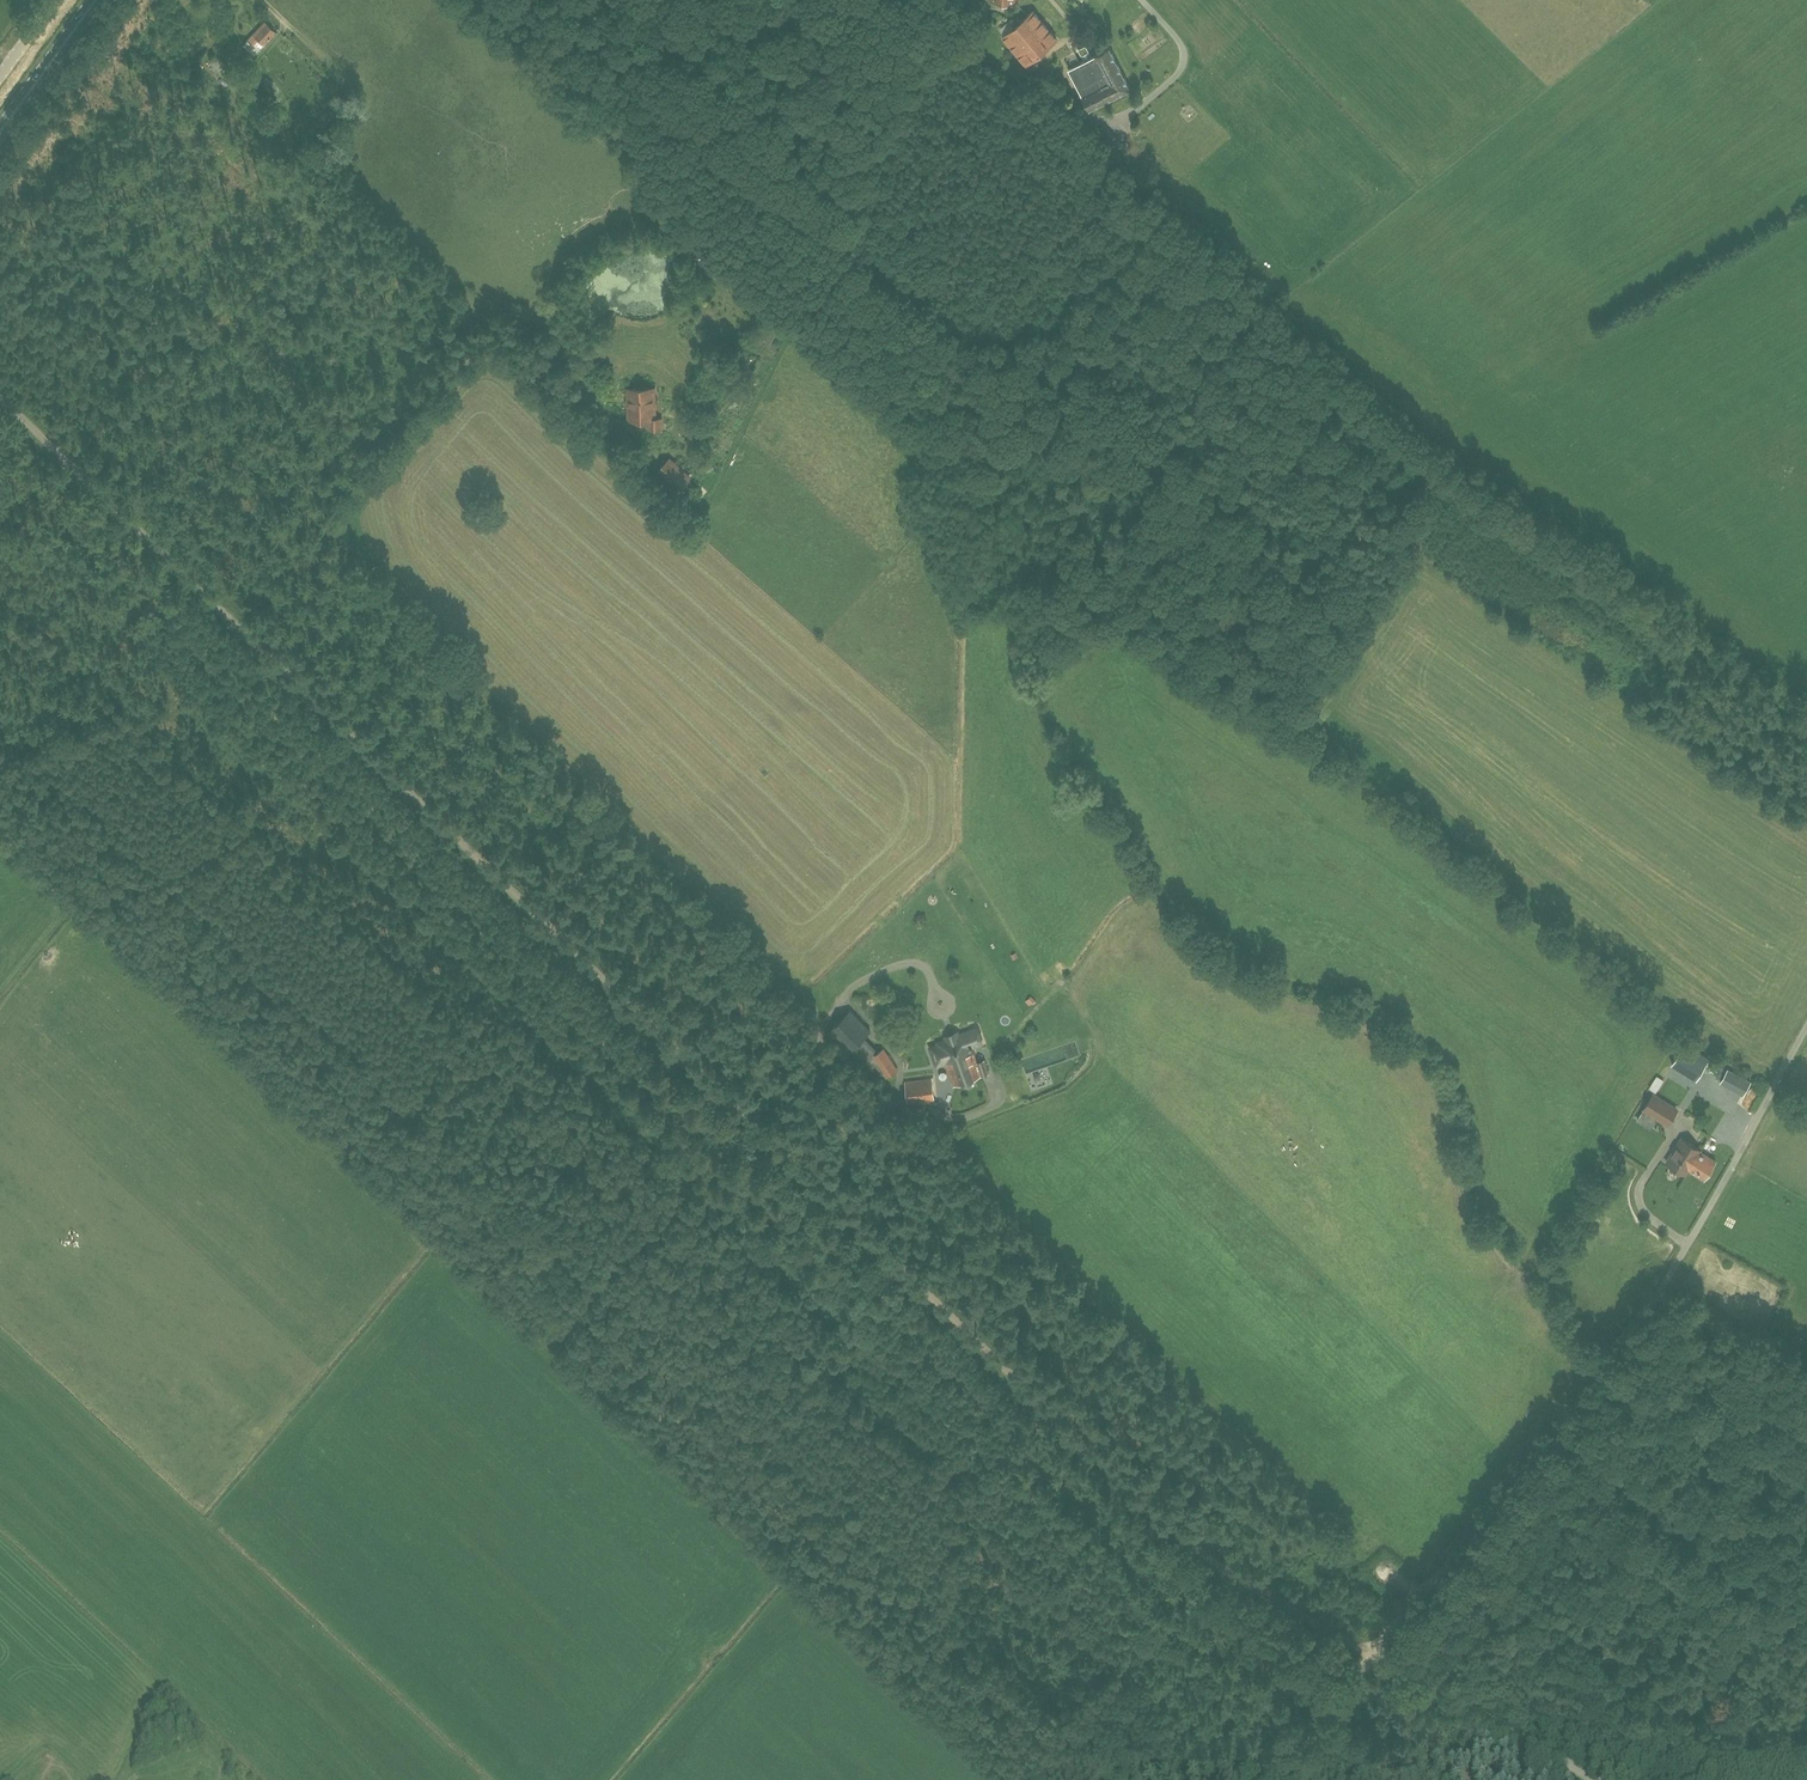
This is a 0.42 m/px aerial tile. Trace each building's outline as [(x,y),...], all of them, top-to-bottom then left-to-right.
[(1021,22),(1016,26),(1015,26),(1002,36),(1027,65),(1039,54),(1038,53),(1043,49),(1044,50),(1057,40),(1033,11),(1020,21),(1021,22)] [(260,41),(264,44),(275,32),(265,22),(254,34),(253,34),(247,41),(254,48),(260,41)] [(1089,52),(1081,56),(1084,61),(1072,67),(1073,68),(1069,70),(1071,73),(1074,71),(1086,94),(1083,95),(1089,109),(1130,89),(1109,48),(1092,57),(1089,52)] [(1094,135),(1111,153),(1122,143),(1105,124),(1094,135)] [(654,388),(628,389),(629,420),(649,419),(650,429),(661,428),(661,419),(655,419),(654,388)] [(668,454),(653,468),(675,491),(689,477),(668,454)] [(846,1006),(825,1028),(849,1050),(872,1025),(861,1015),(858,1017),(846,1006)] [(979,1043),(974,1029),(955,1036),(955,1035),(949,1037),(950,1038),(940,1042),(940,1045),(937,1046),(940,1053),(938,1054),(941,1064),(946,1062),(955,1085),(989,1072),(985,1059),(977,1062),(972,1048),(974,1047),(973,1045),(979,1043)] [(1684,1043),(1672,1063),(1696,1078),(1709,1059),(1684,1043)] [(884,1049),(873,1055),(887,1076),(897,1070),(884,1049)] [(1728,1069),(1721,1082),(1744,1095),(1751,1082),(1728,1069)] [(1647,1087),(1655,1092),(1663,1079),(1655,1075),(1647,1087)] [(908,1103),(936,1099),(933,1078),(906,1082),(908,1103)] [(1677,1109),(1667,1102),(1653,1094),(1644,1109),(1668,1124),(1677,1109)] [(1685,1174),(1688,1169),(1700,1151),(1701,1150),(1684,1139),(1680,1144),(1678,1143),(1666,1162),(1685,1174)] [(1700,1151),(1688,1169),(1704,1179),(1716,1161),(1700,1151)]
